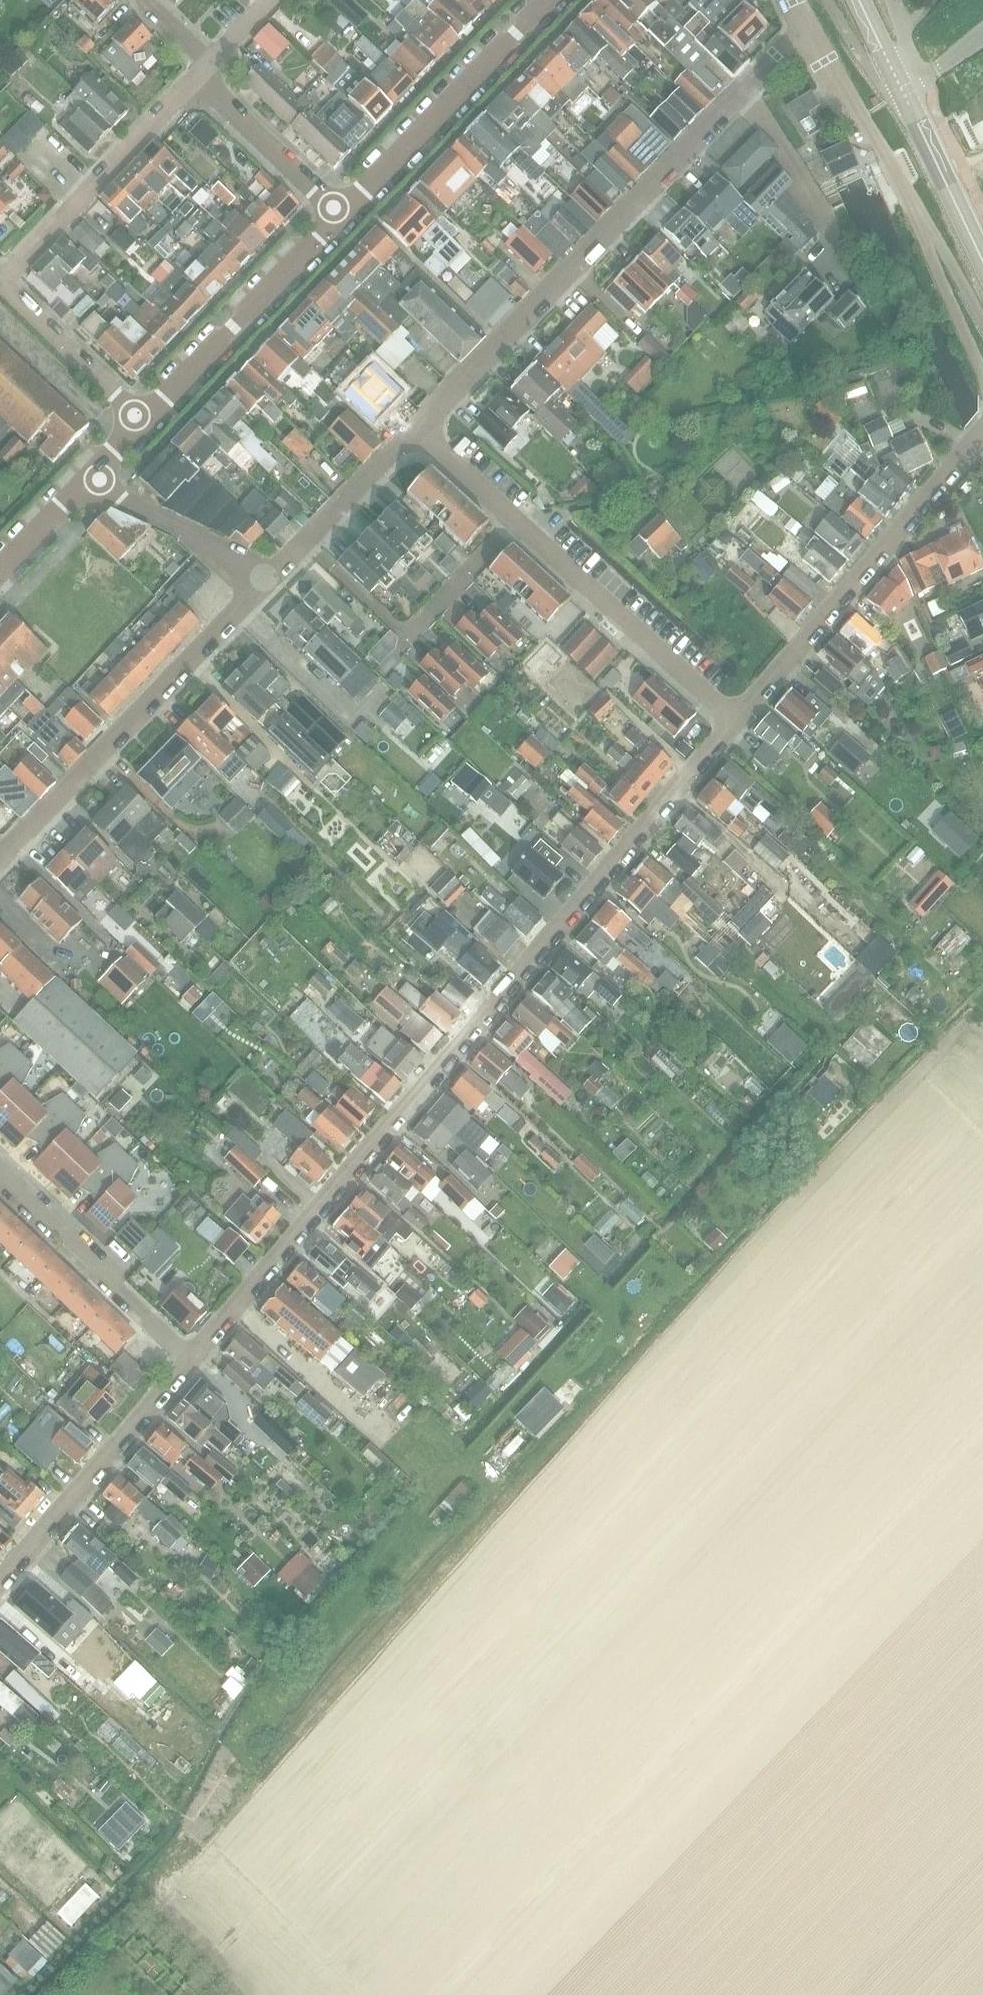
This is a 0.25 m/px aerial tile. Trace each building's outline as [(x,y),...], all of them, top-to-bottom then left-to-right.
[(68,6),(92,29),(115,5),(110,0),(74,0),(72,2),(68,6)] [(353,0),(352,0),(339,13),(357,30),(370,17),(353,0)] [(395,23),(437,62),(458,40),(417,0),(400,0),(408,8),(407,10),(405,12),(396,21),(397,21),(395,23)] [(458,40),(472,25),(446,0),(437,0),(436,0),(417,0),(458,40)] [(472,25),(486,11),(475,0),(446,0),(472,25)] [(593,3),(635,45),(636,45),(643,39),(632,28),(638,22),(615,0),(596,0),(593,3)] [(638,22),(649,10),(660,21),(648,32),(687,71),(690,74),(710,93),(713,91),(722,82),(706,67),(713,60),(708,55),(683,30),(674,21),(663,10),(653,0),(615,0),(638,22)] [(680,15),(685,10),(674,0),(673,0),(663,10),(674,21),(680,15)] [(689,6),(704,20),(719,35),(741,55),(767,28),(739,0),(695,0),(689,6)] [(593,3),(579,18),(579,19),(633,71),(635,69),(632,66),(635,63),(627,54),(635,45),(593,3)] [(698,14),(683,30),(708,55),(713,60),(733,80),(750,63),(741,55),(719,35),(704,20),(698,14)] [(579,18),(563,34),(591,61),(593,62),(599,56),(624,81),(633,71),(579,19),(579,18)] [(115,42),(101,56),(130,84),(144,70),(142,68),(157,52),(147,42),(151,38),(133,20),(121,32),(114,39),(113,40),(115,42)] [(403,45),(389,60),(414,85),(437,62),(395,23),(388,30),(403,45)] [(115,25),(107,33),(114,39),(121,32),(115,25)] [(255,42),(275,61),(289,46),(269,27),(255,42)] [(563,34),(549,49),(577,76),(584,83),(591,76),(583,69),(591,61),(563,34)] [(85,37),(77,45),(86,54),(94,46),(85,37)] [(379,70),(366,84),(392,108),(414,85),(389,60),(388,61),(363,37),(354,46),(362,54),(379,70)] [(324,43),(309,57),(329,77),(343,62),(324,43)] [(549,49),(534,64),(567,98),(569,101),(572,103),(588,87),(584,83),(577,76),(549,49)] [(2,68),(11,77),(29,60),(21,51),(2,68)] [(353,61),(347,67),(355,75),(361,69),(353,61)] [(339,93),(338,94),(375,127),(392,108),(366,84),(365,84),(355,75),(347,67),(343,62),(329,77),(326,80),(339,93)] [(534,64),(513,86),(543,116),(552,123),(563,112),(561,109),(569,101),(567,98),(534,64)] [(251,73),(242,82),(289,126),(334,170),(350,153),(321,125),(307,111),(313,105),(303,95),(297,101),(259,65),(251,73)] [(687,71),(674,84),(679,89),(702,112),(715,98),(710,93),(690,74),(687,71)] [(80,85),(73,92),(86,104),(111,129),(127,112),(105,91),(107,89),(91,74),(89,76),(85,76),(80,82),(80,85)] [(513,86),(504,96),(546,139),(557,128),(552,123),(543,116),(513,86)] [(600,99),(611,108),(619,99),(621,96),(610,87),(600,99)] [(702,112),(679,89),(667,102),(690,124),(702,112)] [(807,114),(819,106),(810,91),(786,107),(806,140),(819,132),(807,114)] [(86,104),(73,92),(67,98),(79,111),(73,118),(70,115),(59,126),(87,154),(111,129),(86,104)] [(324,121),(321,124),(350,152),(375,127),(338,94),(331,100),(341,110),(327,124),(324,121)] [(504,96),(487,114),(511,138),(531,158),(543,148),(540,145),(546,139),(504,96)] [(690,124),(667,102),(654,115),(677,137),(690,124)] [(21,120),(36,135),(44,127),(29,112),(21,120)] [(487,114),(465,137),(497,171),(510,158),(535,182),(545,172),(531,158),(511,138),(487,114)] [(621,114),(608,128),(649,168),(659,157),(639,138),(643,134),(621,114)] [(36,135),(21,120),(14,128),(29,142),(36,135)] [(586,120),(581,126),(586,132),(592,126),(586,120)] [(7,135),(22,150),(29,142),(14,128),(7,135)] [(608,128),(595,141),(608,154),(607,155),(632,180),(634,183),(649,168),(608,128)] [(724,170),(741,186),(777,150),(760,133),(724,170)] [(0,142),(0,145),(14,158),(22,150),(7,135),(0,142)] [(465,137),(449,153),(477,181),(484,173),(494,184),(490,188),(509,206),(521,194),(518,192),(508,182),(507,181),(497,171),(465,137)] [(153,143),(141,156),(169,184),(176,176),(192,192),(197,186),(197,182),(182,170),(153,143)] [(821,156),(832,180),(845,174),(844,171),(856,165),(846,144),(821,156)] [(449,153),(420,183),(421,183),(448,210),(476,180),(477,181),(449,153)] [(580,153),(573,160),(581,168),(588,161),(580,153)] [(607,155),(594,168),(619,193),(632,180),(607,156),(607,155)] [(141,156),(127,170),(156,198),(169,184),(141,156)] [(17,162),(5,175),(14,182),(25,170),(17,162)] [(774,167),(742,200),(759,217),(760,216),(782,193),(791,184),(774,167)] [(127,170),(114,184),(143,211),(156,198),(127,170)] [(263,207),(282,224),(299,207),(261,171),(254,179),(273,196),(263,207)] [(717,176),(685,209),(711,235),(726,220),(743,237),(756,223),(755,222),(759,217),(742,200),(717,176)] [(579,190),(571,198),(574,201),(580,207),(580,206),(597,222),(597,223),(613,207),(587,181),(579,190)] [(211,190),(228,207),(236,199),(218,182),(211,190)] [(420,183),(409,196),(452,240),(459,233),(452,226),(451,228),(441,217),(448,210),(421,183),(420,183)] [(143,211),(114,184),(100,199),(129,226),(135,231),(138,234),(146,226),(143,222),(137,217),(143,211)] [(15,202),(0,186),(0,217),(15,202)] [(240,219),(265,242),(282,224),(263,207),(243,186),(236,193),(251,208),(240,219)] [(38,194),(37,196),(38,197),(44,203),(51,196),(44,189),(39,193),(38,194)] [(201,207),(206,212),(209,208),(203,202),(208,197),(201,190),(193,199),(201,207)] [(782,193),(760,216),(770,226),(791,203),(782,193)] [(173,195),(164,205),(173,213),(182,203),(173,195)] [(409,196),(382,224),(409,250),(417,241),(422,236),(438,252),(425,265),(437,277),(451,264),(464,251),(452,240),(409,196)] [(574,201),(551,224),(575,247),(588,233),(587,232),(597,222),(580,206),(580,207),(574,201)] [(179,211),(185,217),(194,208),(188,202),(179,211)] [(779,235),(801,212),(791,203),(770,226),(779,235)] [(214,220),(251,256),(265,242),(240,219),(234,213),(228,219),(215,208),(209,214),(214,220)] [(721,245),(711,235),(685,209),(664,231),(685,252),(693,245),(707,259),(721,245)] [(791,241),(807,224),(810,221),(801,212),(779,235),(787,243),(790,240),(791,241)] [(540,213),(524,228),(558,262),(573,246),(575,247),(551,224),(540,213)] [(175,215),(161,229),(167,236),(181,222),(175,215)] [(192,216),(186,222),(192,227),(198,222),(192,216)] [(212,247),(237,271),(251,256),(214,220),(203,231),(211,239),(207,242),(212,247)] [(104,242),(83,221),(72,232),(94,253),(104,242)] [(174,233),(181,240),(193,228),(192,227),(186,222),(186,221),(174,233)] [(817,233),(807,224),(791,241),(801,250),(817,233)] [(110,238),(125,252),(136,241),(121,226),(110,238)] [(524,228),(506,247),(535,275),(553,256),(524,228)] [(156,234),(147,244),(154,250),(162,242),(168,236),(161,229),(156,234)] [(359,245),(380,266),(385,260),(403,278),(415,267),(375,229),(359,245)] [(659,236),(642,253),(674,284),(680,278),(673,270),(683,260),(659,236)] [(62,238),(47,254),(70,275),(78,266),(79,264),(90,274),(99,265),(81,247),(77,251),(62,238)] [(162,242),(154,250),(162,258),(164,260),(172,252),(170,249),(162,242)] [(359,245),(339,268),(380,306),(401,284),(380,266),(359,245)] [(198,262),(223,286),(237,271),(212,247),(205,254),(199,249),(195,252),(191,250),(188,252),(198,262)] [(674,284),(642,253),(613,283),(605,292),(625,311),(633,302),(645,314),(674,284)] [(47,254),(31,272),(54,292),(63,282),(74,293),(81,286),(70,275),(47,254)] [(178,260),(171,266),(207,302),(222,286),(198,263),(198,262),(192,256),(184,265),(178,260)] [(146,301),(179,332),(207,302),(171,266),(165,261),(153,274),(163,283),(146,301)] [(493,274),(499,279),(500,278),(522,299),(531,290),(517,276),(517,277),(503,264),(493,274)] [(339,268),(308,299),(324,314),(323,317),(334,328),(349,342),(359,330),(352,323),(357,318),(384,344),(368,360),(387,379),(415,350),(405,340),(410,335),(400,326),(401,326),(380,306),(339,268)] [(401,284),(380,306),(401,326),(409,316),(459,364),(486,335),(417,269),(401,284)] [(839,329),(841,331),(842,332),(865,309),(849,293),(836,306),(803,273),(765,311),(776,322),(771,327),(789,345),(823,312),(827,316),(839,329)] [(99,283),(108,291),(116,282),(108,274),(99,283)] [(731,275),(721,285),(734,298),(744,288),(731,275)] [(467,305),(485,323),(503,305),(510,297),(492,280),(484,288),(467,305)] [(105,293),(130,317),(162,349),(179,332),(146,301),(140,307),(131,299),(126,295),(128,293),(116,282),(108,291),(105,293)] [(686,284),(681,289),(693,302),(698,297),(686,284)] [(735,303),(745,313),(759,298),(749,288),(735,303)] [(693,302),(681,289),(676,294),(688,306),(693,302)] [(97,303),(103,308),(111,299),(105,294),(97,303)] [(72,310),(79,318),(95,303),(87,295),(72,310)] [(308,299),(276,333),(304,359),(323,339),(334,328),(323,317),(324,314),(308,299)] [(60,302),(53,310),(62,319),(70,311),(60,302)] [(590,307),(565,332),(591,358),(595,362),(596,363),(605,354),(603,352),(590,340),(593,337),(606,323),(590,307)] [(107,310),(100,318),(116,332),(149,363),(162,349),(130,317),(123,325),(107,310)] [(116,332),(100,318),(99,319),(93,314),(79,328),(133,380),(149,363),(116,332)] [(841,331),(839,329),(827,316),(820,324),(834,338),(841,331)] [(536,362),(565,391),(618,444),(623,448),(634,437),(611,414),(578,382),(596,363),(591,358),(565,332),(536,362)] [(274,335),(253,358),(277,380),(291,366),(304,379),(312,370),(274,335)] [(639,346),(657,364),(665,354),(648,337),(639,346)] [(40,431),(64,404),(0,344),(0,440),(11,428),(28,443),(40,431)] [(618,383),(631,395),(658,367),(645,355),(618,383)] [(239,371),(240,372),(264,396),(275,406),(282,399),(291,408),(298,400),(277,381),(253,358),(239,371)] [(554,402),(565,391),(536,362),(510,389),(535,414),(533,416),(560,442),(577,424),(554,402)] [(374,366),(360,380),(388,407),(396,400),(393,397),(399,390),(387,379),(374,366)] [(240,372),(222,390),(247,414),(256,406),(274,424),(283,414),(275,406),(264,396),(240,372)] [(360,380),(346,395),(372,419),(378,413),(381,415),(388,407),(360,380)] [(222,390),(205,407),(240,441),(238,443),(268,473),(277,464),(259,446),(262,442),(251,432),(240,421),(247,414),(222,390)] [(477,424),(504,450),(518,436),(512,430),(529,412),(507,392),(477,424)] [(814,408),(831,429),(843,420),(825,398),(814,408)] [(328,413),(316,402),(307,412),(319,422),(328,413)] [(337,403),(329,412),(338,420),(346,412),(337,403)] [(64,404),(40,431),(49,439),(39,449),(53,462),(87,426),(64,404)] [(205,407),(190,424),(215,447),(216,446),(227,455),(234,447),(238,443),(240,441),(205,407)] [(329,430),(363,462),(381,444),(347,411),(346,412),(338,420),(329,430)] [(882,418),(862,427),(873,449),(892,440),(882,418)] [(190,424),(171,444),(199,470),(215,452),(218,455),(215,458),(226,468),(233,461),(227,455),(216,446),(215,447),(190,424)] [(295,429),(282,442),(301,461),(314,448),(295,429)] [(917,431),(889,444),(894,452),(886,455),(881,458),(885,465),(887,470),(891,468),(890,464),(898,461),(905,475),(906,475),(932,462),(917,431)] [(8,465),(25,447),(15,438),(0,454),(0,458),(8,465)] [(862,454),(857,459),(859,461),(863,459),(871,473),(878,480),(879,479),(902,499),(915,483),(906,475),(905,475),(898,461),(890,464),(891,468),(887,470),(885,465),(881,468),(868,443),(858,448),(862,454)] [(139,477),(165,501),(167,504),(199,470),(171,444),(139,477)] [(807,457),(799,467),(810,477),(818,467),(807,457)] [(859,461),(857,459),(849,469),(866,483),(857,494),(885,518),(902,499),(879,479),(878,480),(871,473),(863,459),(859,461)] [(159,506),(195,523),(224,494),(210,481),(199,470),(167,504),(165,501),(159,506)] [(407,495),(417,504),(439,479),(429,470),(407,495)] [(976,470),(969,479),(975,484),(980,479),(977,476),(980,473),(976,470)] [(783,473),(768,484),(775,494),(790,483),(783,473)] [(585,477),(569,493),(578,502),(606,500),(594,485),(585,477)] [(417,504),(426,513),(449,488),(439,479),(417,504)] [(839,485),(825,502),(842,517),(841,518),(866,540),(882,522),(839,485)] [(426,513),(436,522),(459,497),(449,488),(426,513)] [(749,499),(769,516),(777,506),(756,490),(749,499)] [(285,492),(275,503),(283,511),(294,522),(304,511),(294,501),(285,492)] [(195,523),(228,538),(249,517),(224,494),(195,523)] [(436,522),(446,531),(469,506),(459,497),(436,522)] [(289,523),(265,500),(249,517),(265,534),(272,541),(289,523)] [(396,506),(383,520),(413,548),(417,544),(424,551),(433,542),(396,506)] [(446,531),(456,540),(479,515),(469,506),(446,531)] [(87,534),(117,562),(151,527),(111,508),(87,534)] [(479,515),(456,540),(465,549),(488,524),(479,515)] [(815,533),(848,561),(863,543),(830,515),(815,533)] [(630,545),(640,555),(649,546),(661,559),(676,545),(681,551),(687,546),(659,516),(630,545)] [(249,517),(228,538),(249,548),(265,534),(249,517)] [(792,518),(785,526),(794,535),(802,527),(792,518)] [(383,520),(374,528),(411,564),(415,560),(408,553),(413,548),(383,520)] [(374,528),(363,539),(393,568),(399,562),(407,569),(411,564),(374,528)] [(803,560),(829,583),(845,564),(804,529),(798,537),(812,549),(803,560)] [(982,569),(982,565),(966,530),(900,561),(916,596),(947,581),(950,586),(969,576),(982,569)] [(724,532),(717,539),(725,546),(732,538),(724,532)] [(444,533),(435,543),(448,555),(457,545),(444,533)] [(363,539),(353,550),(390,586),(395,582),(387,575),(393,568),(363,539)] [(489,571),(503,584),(527,559),(512,546),(489,571)] [(390,586),(353,550),(339,565),(369,594),(379,584),(386,591),(387,590),(390,586)] [(688,564),(706,582),(717,572),(699,553),(688,564)] [(778,555),(770,564),(779,572),(787,562),(778,555)] [(503,584),(518,598),(541,572),(527,559),(503,584)] [(196,563),(189,571),(204,585),(211,577),(196,563)] [(782,575),(807,596),(817,585),(791,564),(782,575)] [(766,598),(795,623),(811,604),(766,565),(758,575),(774,590),(766,598)] [(724,577),(747,596),(756,585),(733,566),(724,577)] [(165,572),(171,578),(175,572),(169,567),(165,572)] [(884,581),(867,600),(892,622),(912,598),(897,567),(884,581)] [(189,571),(181,579),(196,593),(204,585),(189,571)] [(518,598),(533,611),(556,586),(541,572),(518,598)] [(181,579),(174,586),(189,601),(196,593),(181,579)] [(390,586),(387,590),(393,597),(401,588),(395,582),(390,586)] [(346,629),(357,638),(366,628),(357,618),(321,583),(303,601),(328,625),(335,618),(346,629)] [(174,586),(166,594),(170,598),(181,609),(189,601),(174,586)] [(556,586),(533,611),(548,625),(571,600),(556,586)] [(507,595),(499,604),(505,610),(513,601),(507,595)] [(171,614),(160,626),(180,644),(198,625),(181,609),(170,598),(163,606),(171,614)] [(941,599),(927,605),(933,617),(946,611),(941,599)] [(971,640),(982,634),(982,603),(959,615),(971,640)] [(285,634),(303,650),(305,648),(353,696),(374,675),(301,604),(283,622),(290,628),(285,634)] [(491,607),(478,621),(502,644),(501,645),(509,652),(523,637),(491,607)] [(148,612),(144,617),(151,623),(155,618),(148,612)] [(502,644),(478,621),(471,614),(456,629),(488,659),(501,645),(502,644)] [(0,625),(0,665),(15,679),(23,671),(25,672),(46,650),(10,615),(0,625)] [(839,635),(867,659),(877,648),(887,656),(893,649),(855,616),(839,635)] [(144,617),(140,622),(147,628),(151,623),(144,617)] [(940,620),(930,625),(935,633),(945,629),(940,620)] [(563,650),(593,677),(616,652),(586,625),(563,650)] [(160,626),(142,645),(161,664),(180,644),(160,626)] [(390,632),(381,641),(392,652),(395,648),(398,639),(390,632)] [(117,638),(110,646),(119,654),(126,646),(117,638)] [(837,638),(823,653),(834,662),(831,666),(851,684),(848,688),(856,695),(869,706),(884,688),(874,671),(864,661),(837,638)] [(942,652),(949,666),(972,655),(965,642),(942,652)] [(455,644),(442,658),(466,682),(465,682),(473,690),(487,675),(455,644)] [(142,645),(125,663),(143,682),(161,664),(142,645)] [(119,654),(110,646),(103,654),(111,662),(119,654)] [(466,682),(442,658),(435,651),(420,666),(452,696),(465,682),(466,682)] [(240,669),(264,692),(275,703),(275,702),(331,754),(347,737),(303,695),(293,706),(282,695),(291,686),(256,652),(240,669)] [(938,653),(925,659),(933,675),(946,669),(938,653)] [(884,665),(898,687),(912,678),(898,656),(884,665)] [(953,684),(982,670),(982,657),(948,674),(953,684)] [(125,663),(109,680),(128,697),(143,682),(125,663)] [(17,682),(15,680),(0,666),(0,699),(17,682)] [(809,694),(826,708),(845,687),(823,668),(804,690),(809,694)] [(315,779),(334,760),(240,669),(223,686),(267,728),(265,730),(315,779)] [(614,669),(603,681),(612,689),(623,678),(614,669)] [(395,674),(388,681),(397,689),(404,681),(395,674)] [(633,700),(653,719),(675,696),(655,677),(633,700)] [(409,692),(441,722),(455,708),(423,678),(409,692)] [(128,697),(109,680),(98,691),(89,682),(82,689),(90,698),(89,698),(109,717),(128,697)] [(48,709),(55,715),(65,704),(72,711),(65,719),(86,740),(102,722),(81,703),(83,702),(69,688),(59,698),(48,709)] [(781,703),(775,710),(799,731),(800,730),(810,739),(832,713),(826,708),(809,694),(804,701),(792,691),(781,703)] [(197,714),(196,714),(215,734),(225,724),(233,733),(233,734),(231,736),(240,744),(233,751),(247,764),(255,772),(256,771),(255,770),(269,755),(248,734),(251,732),(234,716),(235,715),(215,696),(197,715),(197,714)] [(589,712),(600,723),(616,708),(606,696),(589,712)] [(675,696),(653,719),(673,737),(674,738),(696,714),(695,713),(695,714),(675,696)] [(393,703),(380,718),(396,731),(409,717),(393,703)] [(215,734),(196,714),(179,732),(230,782),(247,764),(233,751),(215,734)] [(766,743),(754,757),(763,766),(768,765),(779,753),(780,754),(787,746),(801,757),(806,762),(815,753),(809,748),(770,715),(755,733),(766,743)] [(36,736),(35,737),(68,768),(69,767),(69,768),(86,750),(81,745),(53,718),(36,736)] [(542,729),(535,738),(551,752),(553,754),(560,745),(542,729)] [(643,754),(636,762),(658,781),(673,764),(633,729),(625,738),(643,754)] [(531,734),(516,752),(524,759),(522,762),(529,769),(532,766),(535,769),(542,761),(546,764),(551,759),(548,756),(551,752),(535,738),(531,734)] [(844,736),(829,753),(854,774),(869,757),(844,736)] [(176,737),(138,776),(163,799),(173,809),(200,780),(211,771),(200,760),(176,737)] [(684,741),(676,749),(686,758),(694,749),(684,741)] [(34,743),(27,750),(41,764),(48,757),(34,743)] [(963,743),(950,746),(953,754),(965,751),(963,743)] [(621,774),(619,776),(644,798),(658,781),(636,762),(615,744),(607,754),(628,772),(624,776),(621,774)] [(942,745),(930,748),(933,760),(945,757),(942,745)] [(28,757),(14,772),(19,777),(40,799),(41,799),(56,783),(28,757)] [(730,762),(715,780),(752,813),(760,804),(778,820),(786,810),(730,762)] [(266,780),(287,800),(301,784),(280,764),(266,780)] [(0,771),(0,798),(22,819),(41,799),(5,765),(0,771)] [(467,765),(452,783),(476,804),(480,800),(492,785),(467,765)] [(827,766),(819,776),(830,786),(839,776),(827,766)] [(573,789),(569,794),(591,813),(583,821),(609,843),(624,825),(585,790),(588,787),(568,768),(559,778),(573,789)] [(499,788),(504,793),(506,792),(516,800),(532,783),(516,769),(499,788)] [(644,798),(619,776),(615,780),(619,782),(612,790),(597,777),(589,788),(598,795),(602,790),(608,795),(606,798),(627,816),(643,798),(644,798)] [(737,800),(715,780),(696,801),(740,838),(748,829),(727,811),(737,800)] [(492,785),(480,800),(490,808),(502,794),(492,785)] [(125,786),(108,804),(109,805),(139,833),(139,832),(150,843),(158,835),(164,841),(173,832),(125,786)] [(220,814),(237,832),(255,814),(237,796),(220,814)] [(805,820),(827,838),(830,835),(836,841),(848,827),(820,802),(805,820)] [(109,805),(108,804),(92,822),(122,850),(137,866),(141,862),(142,863),(146,863),(151,857),(151,854),(150,852),(153,848),(138,834),(139,833),(109,805)] [(259,816),(281,838),(292,826),(271,804),(259,816)] [(675,846),(666,857),(689,877),(691,878),(700,868),(688,858),(697,848),(705,838),(714,846),(722,837),(689,809),(673,827),(684,836),(675,846)] [(571,837),(563,847),(587,868),(603,850),(559,813),(552,821),(571,837)] [(949,816),(932,834),(959,859),(976,842),(949,816)] [(86,829),(65,851),(98,883),(120,860),(86,829)] [(500,861),(469,829),(460,838),(491,870),(500,861)] [(784,831),(777,839),(785,846),(792,839),(784,831)] [(792,839),(785,846),(797,858),(811,844),(799,832),(792,839)] [(175,839),(192,857),(199,851),(183,833),(175,839)] [(430,835),(424,842),(431,849),(438,842),(430,835)] [(754,850),(778,870),(790,855),(766,836),(754,850)] [(511,873),(544,901),(564,877),(554,869),(562,859),(540,840),(533,849),(531,848),(511,873)] [(722,863),(732,872),(745,859),(735,850),(722,863)] [(98,883),(65,851),(46,870),(76,899),(84,891),(87,894),(98,883)] [(649,857),(634,874),(657,895),(657,894),(659,896),(670,906),(683,892),(714,920),(725,908),(691,878),(689,877),(682,886),(649,857)] [(939,871),(908,904),(922,917),(953,884),(939,871)] [(431,888),(449,906),(465,889),(447,872),(431,888)] [(617,893),(616,894),(638,914),(637,915),(649,925),(649,924),(655,918),(670,930),(680,917),(655,896),(657,895),(634,874),(617,893)] [(39,878),(19,898),(33,911),(30,914),(60,943),(82,920),(39,878)] [(762,885),(729,921),(752,943),(770,923),(759,912),(774,896),(762,885)] [(481,897),(527,937),(544,918),(519,897),(511,906),(502,899),(489,887),(481,897)] [(177,890),(166,902),(177,913),(194,929),(206,918),(177,890)] [(258,902),(270,914),(278,905),(267,894),(258,902)] [(609,903),(593,922),(615,941),(623,932),(645,951),(653,941),(609,903)] [(122,907),(115,914),(128,927),(135,920),(122,907)] [(446,910),(435,923),(452,937),(444,945),(462,960),(459,964),(485,986),(501,967),(475,945),(479,941),(446,910)] [(473,929),(475,931),(504,955),(520,936),(496,916),(495,916),(489,910),(473,929)] [(194,929),(177,913),(166,924),(183,940),(194,929)] [(424,913),(409,930),(437,954),(444,945),(452,937),(435,923),(424,913)] [(974,940),(955,921),(924,954),(944,973),(974,940)] [(592,922),(576,941),(601,962),(606,966),(614,956),(618,959),(643,981),(649,986),(656,979),(649,974),(651,972),(615,941),(593,922),(592,923),(592,922)] [(33,1001),(55,978),(0,925),(0,970),(33,1001)] [(127,951),(151,973),(159,964),(136,942),(127,951)] [(321,952),(341,972),(351,962),(331,942),(321,952)] [(695,956),(706,967),(720,952),(709,942),(695,956)] [(578,990),(588,999),(595,991),(611,1007),(622,995),(608,982),(606,984),(603,981),(569,951),(553,970),(578,990)] [(129,995),(136,1002),(156,982),(126,953),(121,958),(113,966),(108,961),(101,968),(129,995)] [(762,953),(754,962),(760,969),(769,960),(762,953)] [(356,960),(346,971),(357,981),(367,970),(356,960)] [(770,961),(763,968),(771,977),(778,970),(770,961)] [(665,971),(657,980),(663,986),(671,993),(679,984),(665,971)] [(308,983),(324,998),(333,989),(317,973),(308,983)] [(556,1012),(555,1013),(580,1035),(597,1016),(587,1008),(583,1012),(579,1009),(581,1007),(577,1004),(579,1002),(571,994),(572,993),(549,973),(533,992),(556,1012)] [(442,994),(459,1008),(473,991),(457,976),(442,994)] [(55,978),(33,1001),(14,1021),(95,1097),(137,1053),(56,977),(55,978)] [(420,1010),(419,1010),(445,1033),(462,1014),(437,992),(429,1000),(420,993),(407,982),(399,992),(420,1010)] [(194,985),(184,996),(192,1004),(203,994),(194,985)] [(297,987),(289,996),(297,1003),(305,995),(297,987)] [(387,987),(375,1001),(405,1027),(401,1032),(426,1054),(442,1035),(411,1009),(412,1008),(405,1002),(387,987)] [(212,994),(202,1005),(212,1014),(222,1004),(212,994)] [(512,1016),(539,1039),(547,1030),(567,1047),(575,1037),(555,1019),(555,1020),(528,998),(512,1016)] [(339,999),(328,1011),(336,1018),(347,1007),(339,999)] [(888,1036),(871,1017),(834,1051),(851,1069),(888,1036)] [(529,1078),(550,1095),(561,1106),(573,1094),(560,1083),(530,1057),(539,1046),(534,1041),(509,1020),(493,1039),(517,1060),(515,1062),(531,1076),(529,1078)] [(783,1025),(767,1042),(790,1064),(807,1047),(783,1025)] [(383,1028),(366,1049),(367,1050),(404,1082),(423,1059),(402,1041),(400,1042),(383,1028)] [(27,1035),(18,1045),(24,1051),(34,1042),(27,1035)] [(401,1085),(375,1062),(353,1044),(347,1051),(337,1041),(328,1052),(351,1073),(386,1103),(401,1085)] [(22,1054),(10,1042),(0,1049),(0,1077),(22,1054)] [(488,1045),(470,1066),(495,1087),(501,1080),(513,1090),(521,1081),(515,1076),(509,1070),(512,1066),(488,1045)] [(298,1067),(304,1073),(321,1055),(314,1049),(298,1067)] [(30,1098),(21,1089),(34,1065),(22,1054),(0,1077),(0,1129),(30,1098)] [(586,1071),(592,1076),(598,1082),(609,1070),(596,1059),(586,1071)] [(650,1063),(643,1070),(652,1078),(658,1071),(650,1063)] [(305,1082),(321,1096),(330,1086),(315,1071),(305,1082)] [(453,1090),(477,1110),(485,1102),(497,1113),(505,1104),(493,1092),(469,1071),(453,1090)] [(603,1086),(598,1082),(592,1076),(583,1086),(594,1096),(603,1086)] [(313,1126),(340,1150),(356,1131),(296,1078),(292,1083),(301,1092),(298,1096),(314,1110),(306,1119),(313,1125),(313,1126)] [(331,1093),(340,1101),(335,1107),(359,1128),(375,1108),(352,1088),(346,1094),(337,1086),(331,1093)] [(109,1102),(119,1112),(133,1099),(122,1088),(109,1102)] [(39,1141),(45,1135),(75,1104),(63,1093),(39,1107),(30,1098),(0,1129),(0,1131),(17,1147),(30,1132),(39,1141)] [(750,1093),(743,1099),(751,1107),(757,1101),(752,1095),(750,1093)] [(444,1097),(429,1114),(474,1153),(475,1152),(489,1136),(470,1119),(444,1097)] [(35,1164),(52,1181),(83,1148),(73,1139),(87,1115),(75,1104),(45,1135),(39,1141),(49,1150),(35,1164)] [(527,1124),(505,1105),(497,1115),(518,1134),(527,1124)] [(286,1111),(273,1126),(300,1149),(290,1161),(302,1172),(298,1176),(310,1186),(314,1182),(317,1184),(334,1164),(308,1142),(314,1135),(286,1111)] [(474,1153),(429,1114),(413,1133),(439,1155),(447,1145),(461,1157),(451,1167),(476,1191),(495,1174),(475,1152),(474,1153)] [(237,1127),(228,1137),(237,1145),(246,1136),(237,1127)] [(527,1143),(554,1169),(563,1160),(548,1146),(547,1148),(534,1136),(527,1143)] [(628,1140),(620,1147),(629,1156),(637,1149),(628,1140)] [(83,1183),(93,1192),(127,1154),(116,1143),(93,1157),(83,1148),(52,1181),(69,1197),(83,1183)] [(224,1160),(254,1188),(268,1174),(242,1150),(237,1145),(224,1160)] [(503,1145),(498,1150),(508,1159),(513,1153),(503,1145)] [(401,1147),(387,1164),(414,1187),(421,1193),(428,1185),(432,1188),(439,1180),(401,1147)] [(127,1154),(93,1192),(101,1200),(87,1215),(105,1232),(137,1199),(127,1190),(139,1166),(127,1154)] [(573,1162),(592,1182),(601,1173),(581,1154),(573,1162)] [(414,1187),(387,1164),(386,1164),(386,1165),(371,1183),(407,1214),(404,1217),(421,1232),(429,1222),(412,1207),(413,1206),(404,1198),(414,1187)] [(450,1176),(438,1189),(473,1222),(481,1213),(485,1209),(450,1176)] [(756,1177),(751,1182),(762,1191),(766,1186),(756,1177)] [(365,1190),(349,1209),(373,1229),(389,1245),(398,1234),(407,1242),(414,1233),(365,1190)] [(244,1196),(226,1217),(230,1220),(257,1245),(274,1226),(273,1225),(280,1216),(257,1195),(256,1195),(250,1201),(244,1196)] [(13,1216),(0,1203),(0,1226),(13,1216)] [(496,1203),(487,1212),(496,1220),(504,1211),(496,1203)] [(349,1209),(333,1227),(349,1240),(343,1247),(371,1271),(391,1247),(389,1245),(373,1229),(349,1209)] [(17,1260),(36,1238),(13,1216),(0,1226),(0,1244),(17,1260)] [(116,1238),(124,1245),(142,1227),(133,1218),(115,1237),(116,1238)] [(124,1245),(133,1254),(151,1236),(142,1227),(124,1245)] [(716,1228),(704,1241),(714,1251),(726,1238),(716,1228)] [(160,1245),(142,1263),(152,1272),(176,1246),(158,1229),(151,1236),(160,1245)] [(231,1229),(215,1247),(231,1262),(247,1244),(231,1229)] [(151,1236),(133,1254),(143,1263),(160,1245),(151,1236)] [(17,1260),(41,1282),(61,1262),(36,1238),(17,1260)] [(332,1276),(344,1287),(349,1282),(364,1295),(370,1300),(382,1288),(374,1283),(323,1239),(308,1256),(332,1276)] [(604,1244),(594,1254),(604,1264),(614,1253),(604,1244)] [(549,1267),(564,1280),(580,1262),(565,1248),(549,1267)] [(41,1282),(66,1307),(87,1286),(61,1262),(41,1282)] [(303,1263),(287,1281),(312,1302),(311,1303),(316,1307),(328,1317),(344,1298),(329,1284),(303,1263)] [(468,1282),(464,1287),(473,1295),(477,1290),(468,1282)] [(176,1293),(163,1307),(169,1312),(168,1312),(188,1331),(209,1309),(193,1294),(195,1292),(195,1288),(190,1284),(186,1284),(185,1285),(184,1284),(176,1293)] [(405,1284),(395,1294),(411,1310),(421,1299),(405,1284)] [(553,1284),(542,1297),(556,1309),(561,1314),(572,1302),(567,1297),(553,1284)] [(261,1311),(364,1398),(385,1374),(342,1338),(344,1336),(283,1285),(261,1311)] [(89,1329),(91,1330),(110,1309),(87,1286),(66,1307),(89,1329)] [(473,1295),(469,1299),(481,1309),(489,1301),(477,1290),(473,1295)] [(345,1312),(361,1326),(369,1316),(353,1303),(345,1312)] [(110,1309),(91,1330),(115,1354),(121,1348),(135,1333),(110,1309)] [(531,1311),(519,1325),(534,1339),(546,1325),(531,1311)] [(396,1327),(389,1335),(404,1350),(412,1342),(396,1327)] [(510,1341),(498,1353),(510,1365),(511,1363),(514,1366),(525,1355),(535,1344),(520,1330),(510,1341)] [(241,1334),(226,1352),(234,1360),(233,1361),(257,1384),(256,1385),(263,1392),(275,1378),(297,1397),(305,1388),(299,1383),(241,1334)] [(110,1368),(118,1376),(133,1360),(125,1352),(110,1368)] [(10,1362),(2,1355),(0,1358),(0,1373),(10,1362)] [(141,1367),(133,1360),(118,1376),(126,1383),(141,1367)] [(233,1361),(222,1372),(246,1395),(256,1385),(257,1384),(233,1361)] [(89,1366),(80,1378),(66,1394),(56,1406),(80,1426),(89,1416),(97,1422),(114,1403),(105,1395),(113,1386),(89,1366)] [(133,1390),(148,1374),(141,1367),(126,1383),(133,1390)] [(201,1382),(186,1399),(210,1422),(217,1429),(218,1429),(220,1431),(228,1422),(230,1419),(228,1407),(224,1404),(226,1403),(201,1382)] [(295,1405),(321,1427),(332,1414),(307,1392),(295,1405)] [(469,1394),(460,1403),(473,1415),(481,1406),(469,1394)] [(543,1394),(516,1422),(534,1439),(561,1412),(543,1394)] [(186,1399),(169,1419),(202,1447),(207,1441),(222,1453),(231,1443),(216,1430),(217,1429),(210,1422),(186,1399)] [(35,1423),(15,1447),(44,1471),(62,1450),(78,1464),(93,1446),(67,1424),(54,1413),(41,1429),(35,1423)] [(264,1415),(253,1427),(285,1457),(296,1445),(264,1415)] [(228,1422),(220,1431),(232,1442),(240,1433),(228,1422)] [(224,1476),(207,1460),(205,1462),(163,1426),(147,1444),(173,1466),(181,1456),(188,1463),(185,1467),(212,1490),(223,1477),(224,1476)] [(370,1443),(360,1453),(362,1455),(367,1449),(382,1463),(377,1468),(387,1478),(396,1468),(370,1443)] [(128,1466),(155,1489),(161,1482),(168,1488),(183,1500),(191,1490),(143,1448),(128,1466)] [(213,1452),(207,1460),(224,1476),(223,1477),(230,1483),(231,1482),(238,1473),(213,1452)] [(14,1529),(23,1519),(25,1521),(46,1496),(29,1481),(26,1485),(9,1470),(6,1475),(0,1470),(0,1517),(14,1529)] [(113,1505),(107,1512),(107,1518),(115,1525),(122,1525),(129,1516),(135,1509),(142,1515),(142,1518),(146,1522),(150,1521),(156,1526),(151,1532),(170,1548),(183,1536),(165,1520),(167,1518),(144,1499),(119,1477),(103,1496),(113,1505)] [(281,1479),(276,1485),(292,1500),(298,1494),(281,1479)] [(79,1558),(73,1564),(61,1579),(81,1596),(93,1582),(95,1583),(117,1558),(79,1525),(62,1544),(79,1558)] [(0,1530),(0,1555),(13,1541),(0,1530)] [(337,1555),(345,1561),(349,1556),(342,1549),(337,1555)] [(310,1566),(313,1563),(299,1550),(277,1575),(290,1587),(291,1585),(305,1597),(323,1578),(310,1566)] [(237,1570),(254,1587),(271,1570),(253,1553),(237,1570)] [(206,1558),(198,1570),(210,1578),(218,1566),(206,1558)] [(113,1573),(129,1588),(138,1578),(122,1564),(113,1573)] [(35,1583),(15,1606),(53,1639),(72,1617),(79,1623),(88,1613),(73,1600),(65,1609),(35,1583)] [(173,1589),(179,1594),(183,1588),(177,1584),(173,1589)] [(245,1605),(253,1614),(261,1605),(253,1597),(245,1605)] [(21,1673),(29,1665),(45,1681),(54,1671),(2,1622),(0,1624),(0,1653),(21,1673)] [(145,1641),(162,1657),(173,1644),(157,1628),(145,1641)] [(225,1674),(242,1688),(261,1663),(252,1658),(241,1674),(232,1666),(225,1674)] [(134,1662),(114,1683),(130,1698),(150,1677),(134,1662)] [(14,1670),(4,1679),(51,1724),(60,1715),(14,1670)] [(11,1715),(23,1702),(3,1684),(0,1681),(0,1704),(11,1715)] [(156,1682),(140,1699),(148,1707),(165,1690),(156,1682)] [(105,1780),(97,1789),(103,1794),(111,1785),(105,1780)] [(125,1803),(97,1832),(117,1852),(145,1823),(125,1803)] [(10,1922),(47,1959),(67,1939),(48,1921),(38,1932),(19,1913),(10,1922)] [(5,1962),(27,1983),(47,1962),(23,1940),(8,1956),(9,1957),(5,1962)] [(78,1961),(72,1968),(80,1974),(85,1967),(78,1961)] [(15,1982),(0,1966),(0,1994),(2,1994),(15,1982)]
